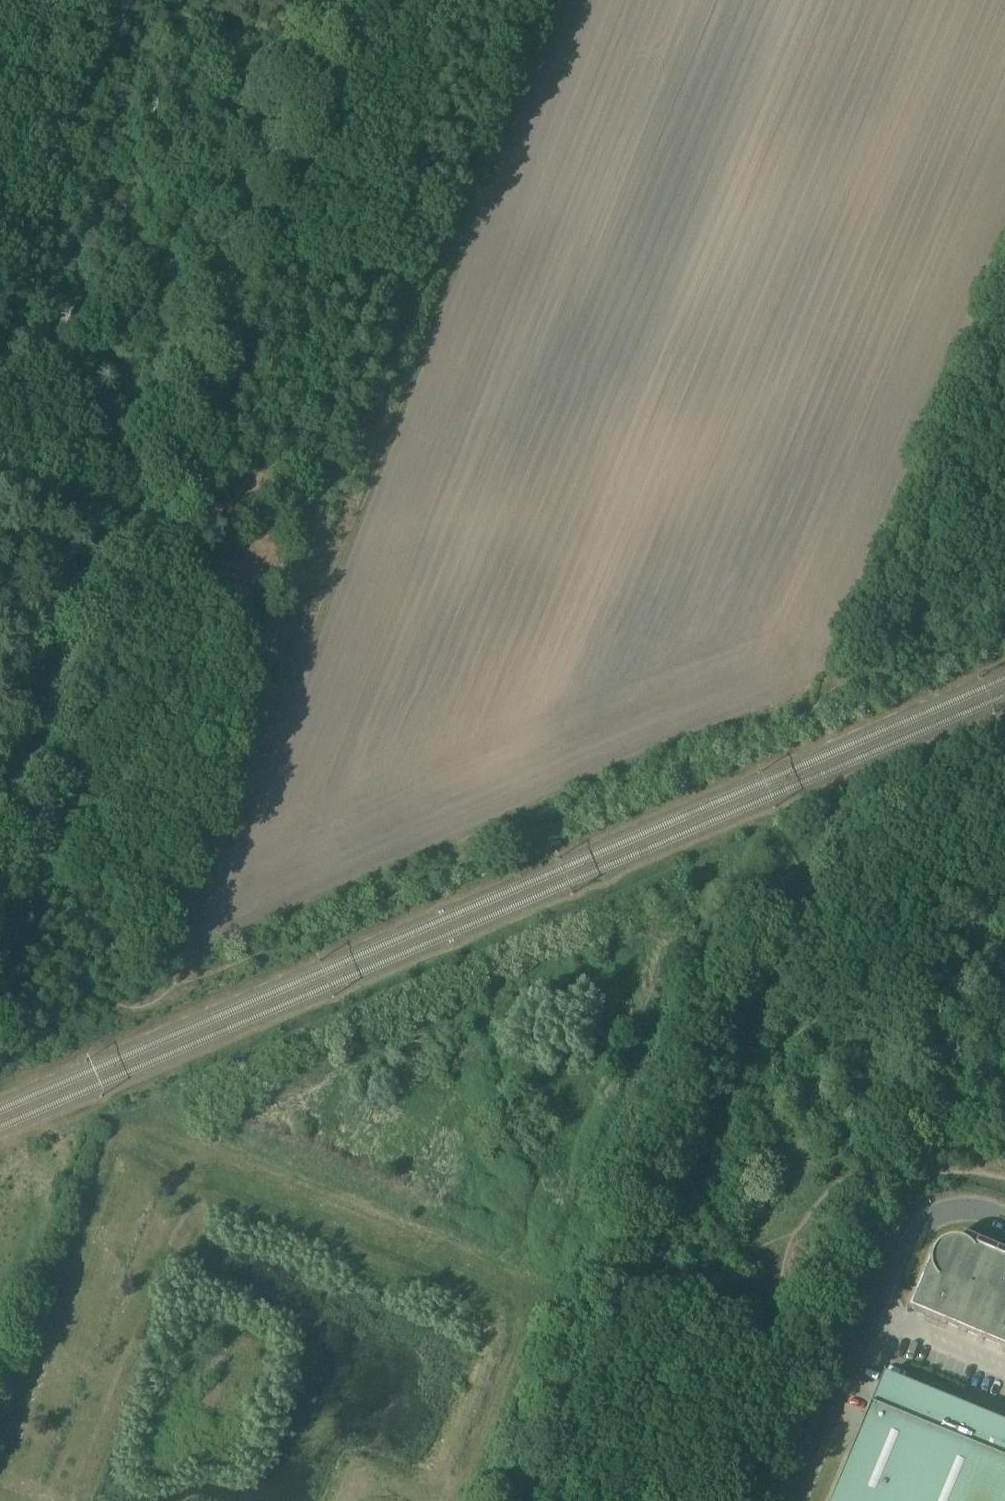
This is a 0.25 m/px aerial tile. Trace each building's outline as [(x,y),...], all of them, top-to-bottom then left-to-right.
[(935,1256),(912,1310),(982,1339),(1004,1287),(1004,1259),(966,1242),(962,1241),(959,1240),(955,1240),(951,1241),(947,1242),(944,1244),(941,1246),(938,1249),(936,1252),(935,1256)] [(982,1339),(1004,1349),(1004,1287),(982,1339)] [(886,1374),(834,1500),(1004,1500),(1004,1422),(886,1374)]
